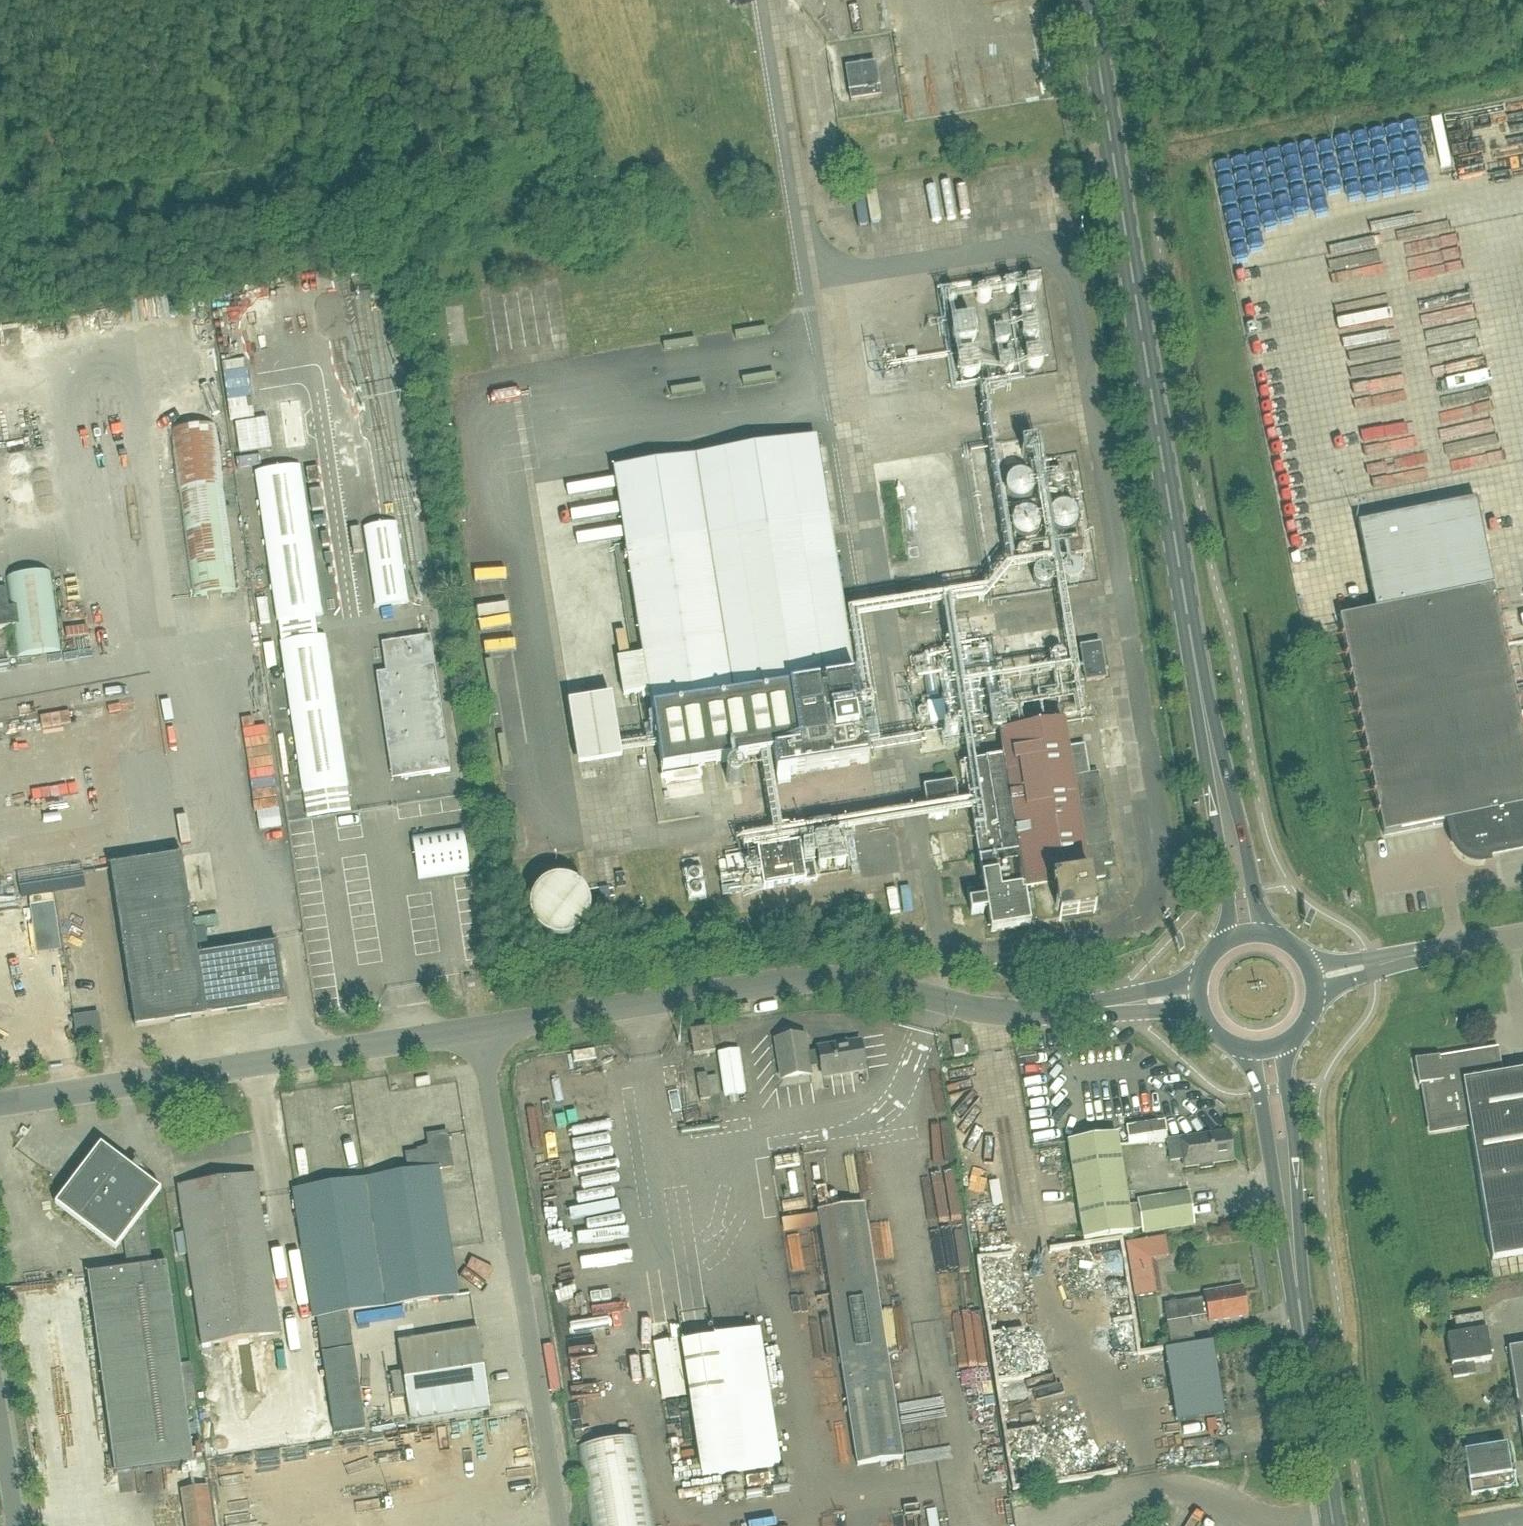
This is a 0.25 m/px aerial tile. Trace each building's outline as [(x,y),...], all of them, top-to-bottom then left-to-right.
[(851,103),(881,99),(875,65),(846,69),(851,103)] [(975,339),(976,315),(958,315),(957,338),(975,339)] [(1042,369),(1053,361),(1046,351),(1035,360),(1042,369)] [(193,599),(237,593),(217,427),(170,432),(193,599)] [(866,766),(814,440),(609,474),(659,776),(761,760),(765,782),(866,766)] [(322,617),(300,468),(256,474),(278,623),(322,617)] [(1375,613),(1340,620),(1342,630),(1362,728),(1516,697),(1494,589),(1476,502),(1357,526),(1375,613)] [(376,609),(408,604),(395,524),(364,529),(376,609)] [(12,630),(16,658),(61,652),(52,573),(6,580),(7,590),(0,591),(0,631),(12,630)] [(281,644),(303,793),(347,787),(325,637),(281,644)] [(388,752),(397,751),(401,780),(450,772),(430,638),(382,646),(386,674),(377,675),(388,752)] [(1087,684),(1106,681),(1100,646),(1081,649),(1087,684)] [(572,697),(581,765),(628,759),(619,691),(572,697)] [(1362,728),(1383,837),(1459,822),(1463,840),(1455,841),(1455,843),(1456,847),(1458,851),(1461,854),(1464,857),(1467,859),(1471,861),(1475,862),(1480,862),(1484,862),(1485,861),(1485,857),(1522,849),(1522,734),(1516,697),(1362,728)] [(650,743),(643,712),(623,716),(629,747),(650,743)] [(868,738),(879,736),(875,720),(865,722),(868,738)] [(1046,728),(1045,723),(1043,721),(1038,721),(1037,725),(1038,729),(1000,735),(1004,758),(964,765),(984,889),(967,892),(971,917),(987,914),(991,934),(1095,917),(1083,844),(1087,844),(1093,880),(1105,878),(1103,866),(1112,864),(1097,775),(1089,777),(1084,747),(1068,750),(1064,725),(1046,728)] [(947,808),(945,801),(961,799),(958,783),(924,789),(928,812),(947,808)] [(115,794),(120,808),(132,804),(126,790),(115,794)] [(265,826),(287,824),(285,805),(263,808),(265,826)] [(420,881),(469,873),(463,830),(413,837),(420,881)] [(764,891),(806,884),(799,845),(757,852),(764,891)] [(207,1018),(198,958),(182,857),(137,864),(110,869),(136,1029),(207,1018)] [(536,876),(538,935),(590,933),(588,874),(536,876)] [(238,952),(247,1011),(287,1005),(278,946),(238,952)] [(207,1018),(247,1011),(238,952),(198,958),(207,1018)] [(99,1015),(73,1019),(77,1048),(103,1044),(99,1015)] [(693,1057),(715,1054),(711,1029),(690,1032),(693,1057)] [(807,1055),(804,1037),(776,1042),(782,1081),(810,1076),(809,1067),(821,1065),(823,1078),(865,1071),(861,1043),(818,1050),(819,1053),(807,1055)] [(954,1057),(966,1056),(963,1042),(952,1043),(954,1057)] [(748,1046),(726,1048),(728,1093),(750,1092),(748,1046)] [(1495,1053),(1440,1062),(1439,1059),(1414,1063),(1419,1087),(1423,1086),(1431,1133),(1469,1126),(1492,1262),(1522,1257),(1522,1073),(1499,1077),(1495,1053)] [(700,1103),(710,1101),(706,1076),(696,1078),(700,1103)] [(1165,1122),(1126,1128),(1128,1140),(1167,1135),(1165,1122)] [(1234,1162),(1229,1133),(1167,1142),(1170,1162),(1183,1161),(1185,1169),(1200,1167),(1200,1170),(1213,1168),(1212,1165),(1234,1162)] [(408,1175),(295,1192),(315,1319),(433,1301),(439,1300),(440,1304),(449,1303),(448,1299),(456,1297),(452,1274),(447,1236),(436,1171),(452,1169),(447,1134),(439,1135),(427,1137),(429,1152),(405,1155),(408,1175)] [(1127,1208),(1116,1135),(1067,1143),(1083,1243),(1132,1235),(1131,1232),(1142,1230),(1142,1234),(1194,1225),(1189,1193),(1137,1201),(1137,1206),(1127,1208)] [(101,1147),(55,1207),(58,1209),(115,1253),(124,1242),(126,1263),(127,1271),(88,1276),(88,1278),(115,1476),(194,1465),(191,1445),(167,1265),(152,1267),(145,1214),(161,1193),(119,1161),(101,1147)] [(257,1177),(177,1189),(202,1348),(217,1447),(314,1432),(294,1297),(275,1300),(257,1177)] [(857,1469),(903,1462),(863,1207),(817,1214),(857,1469)] [(1156,1295),(1150,1260),(1170,1257),(1167,1237),(1126,1244),(1135,1299),(1156,1295)] [(1208,1317),(1209,1324),(1248,1318),(1243,1287),(1204,1294),(1205,1299),(1164,1306),(1167,1324),(1208,1317)] [(1451,1368),(1491,1361),(1483,1315),(1453,1320),(1456,1337),(1447,1338),(1451,1368)] [(702,1473),(784,1463),(767,1324),(681,1335),(681,1336),(660,1338),(667,1396),(692,1393),(702,1473)] [(493,1347),(503,1344),(497,1325),(488,1328),(493,1347)] [(489,1411),(477,1332),(412,1342),(412,1337),(399,1339),(400,1344),(398,1344),(402,1372),(396,1373),(399,1393),(405,1392),(410,1423),(489,1411)] [(1165,1351),(1177,1424),(1224,1416),(1212,1343),(1165,1351)] [(1508,1350),(1522,1440),(1522,1347),(1508,1350)] [(369,1435),(375,1423),(361,1417),(356,1429),(369,1435)] [(638,1439),(577,1449),(590,1525),(652,1525),(638,1439)] [(1511,1474),(1506,1446),(1464,1453),(1471,1497),(1518,1489),(1515,1473),(1511,1474)] [(208,1488),(181,1492),(186,1525),(214,1525),(208,1488)] [(1475,1522),(1476,1525),(1522,1525),(1522,1514),(1475,1522)]
